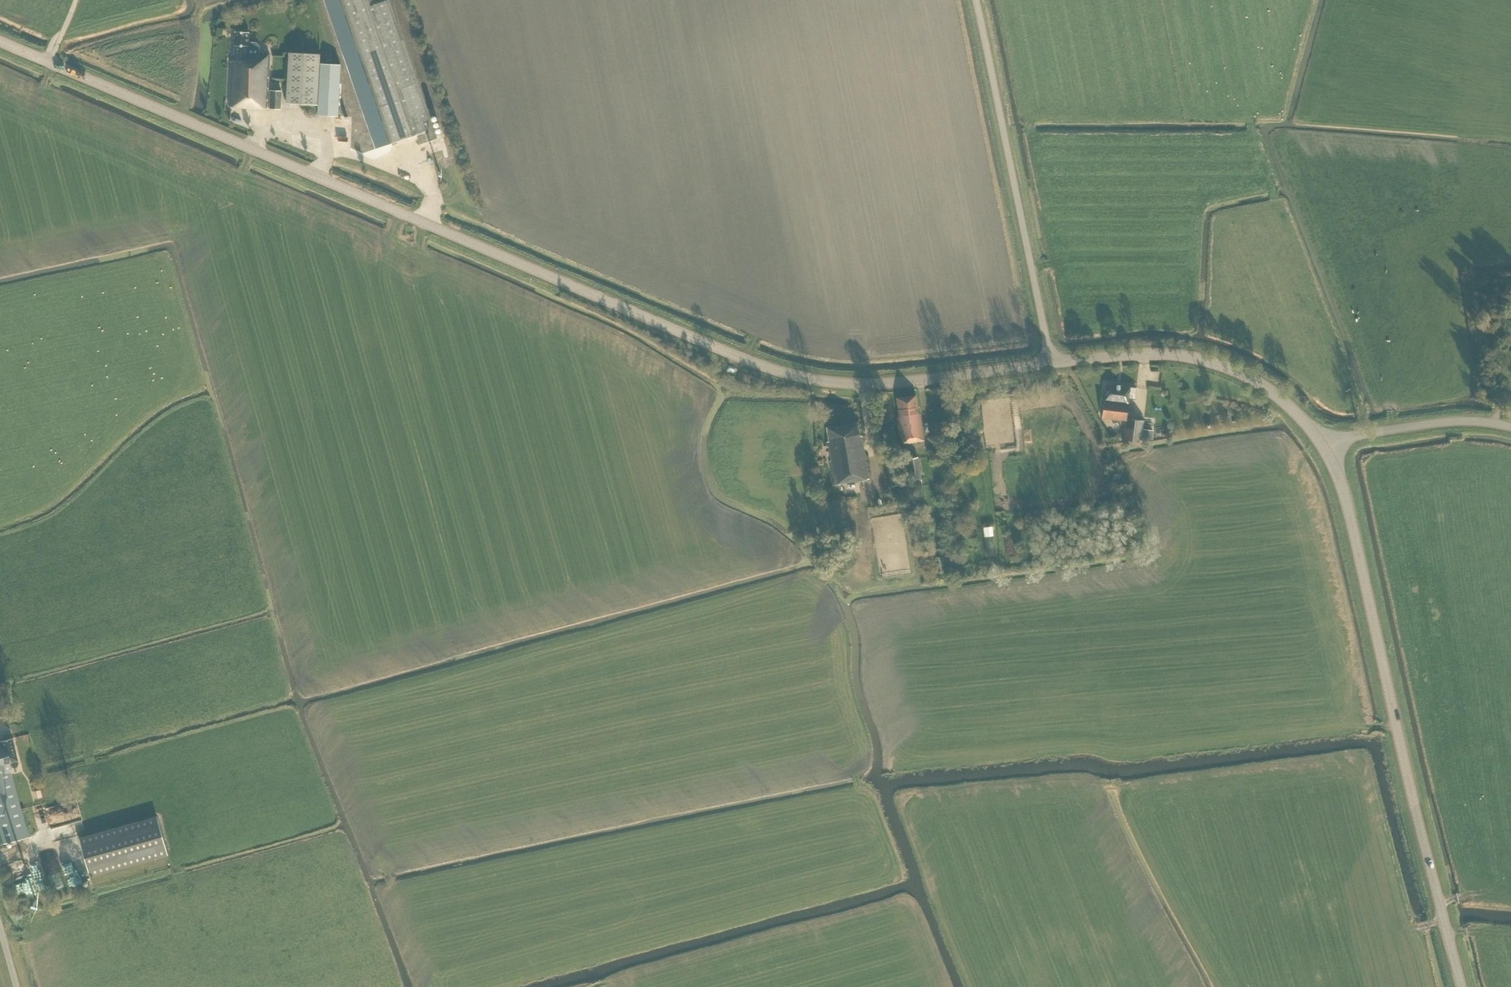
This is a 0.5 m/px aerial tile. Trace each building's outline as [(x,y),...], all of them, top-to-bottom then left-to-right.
[(390,144),(417,135),(420,145),(438,139),(430,116),(434,115),(432,109),(428,110),(390,0),(340,0),(390,144)] [(267,108),(269,55),(259,54),(260,45),(257,42),(248,41),(248,32),(235,32),(233,61),(232,61),(230,107),(267,108)] [(338,117),(341,64),(320,63),(320,54),(289,52),(286,104),(318,105),(317,115),(338,117)] [(281,109),(282,91),(270,90),(269,108),(281,109)] [(1117,384),(1117,385),(1106,383),(1104,396),(1103,396),(1102,400),(1104,400),(1102,417),(1127,420),(1127,418),(1129,398),(1135,399),(1136,387),(1120,385),(1117,384)] [(919,414),(916,395),(897,398),(899,417),(897,417),(901,443),(908,442),(908,443),(924,440),(920,414),(919,414)] [(1143,429),(1144,420),(1127,418),(1127,420),(1124,439),(1137,441),(1137,439),(1142,440),(1142,438),(1143,429)] [(860,436),(858,422),(827,428),(829,442),(827,442),(835,485),(870,479),(862,436),(860,436)] [(893,426),(884,427),(886,440),(895,439),(893,426)] [(1152,430),(1143,429),(1142,438),(1151,439),(1152,430)] [(913,487),(923,485),(918,457),(908,458),(913,487)] [(892,485),(901,483),(896,459),(886,461),(892,485)] [(992,526),(983,527),(984,537),(993,536),(992,526)] [(13,738),(0,741),(2,746),(0,747),(0,828),(4,844),(28,837),(11,773),(12,772),(11,766),(14,768),(17,767),(19,763),(13,738)] [(90,877),(168,855),(157,816),(79,838),(90,877)]
